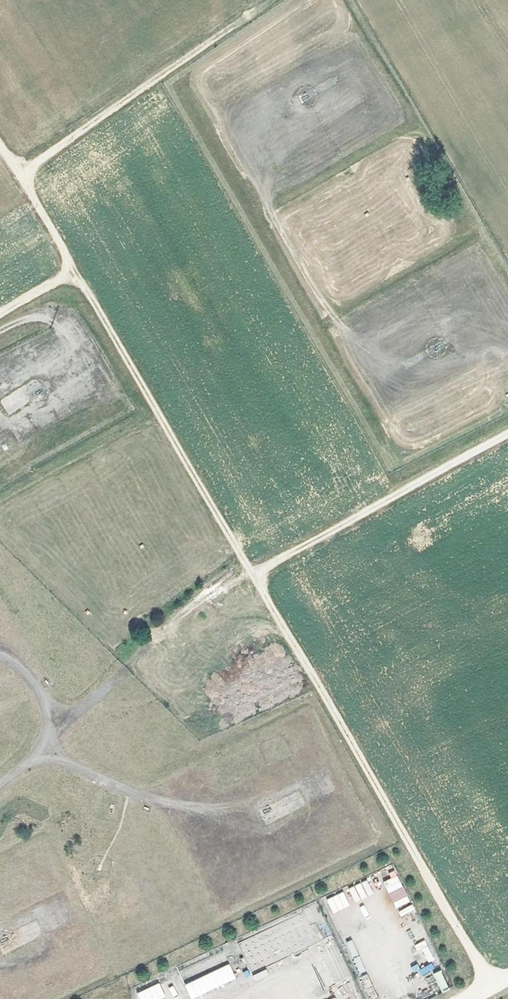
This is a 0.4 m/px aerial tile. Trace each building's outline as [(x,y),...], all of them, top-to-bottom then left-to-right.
[(395,908),(410,902),(397,875),(383,881),(395,908)] [(368,880),(349,888),(354,902),(373,894),(368,880)] [(333,913),(350,906),(343,891),(326,899),(333,913)] [(402,916),(414,909),(411,904),(399,911),(402,916)] [(236,941),(252,975),(319,944),(303,910),(236,941)] [(190,998),(236,979),(229,964),(184,983),(190,998)] [(422,976),(434,969),(431,964),(419,970),(422,976)] [(433,974),(441,991),(449,988),(440,970),(433,974)] [(365,988),(372,985),(366,974),(360,977),(365,988)] [(143,998),(159,998),(165,996),(158,981),(139,989),(143,998)]
